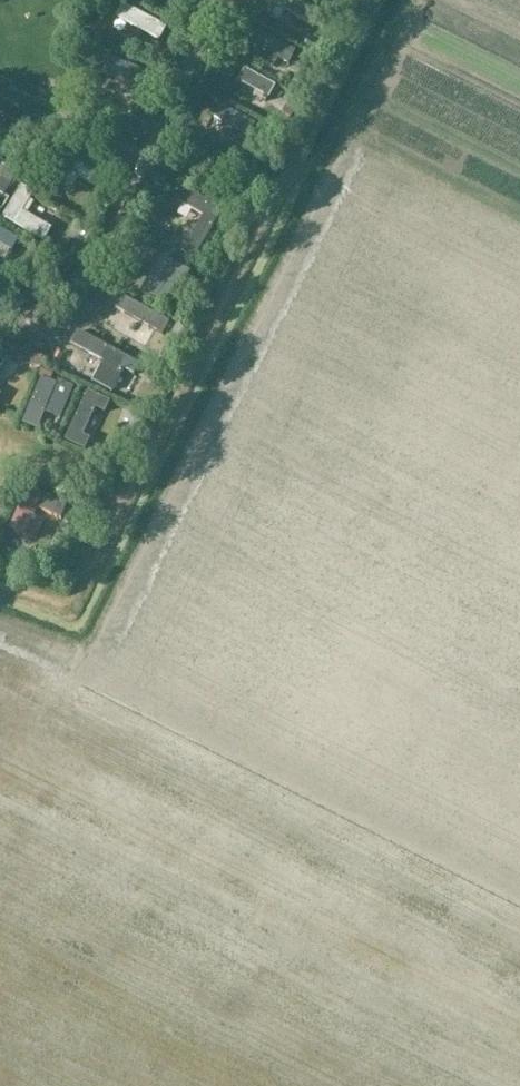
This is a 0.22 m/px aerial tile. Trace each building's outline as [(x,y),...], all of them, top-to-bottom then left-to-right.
[(312,40),(255,14),(244,38),(301,65),(312,40)]
